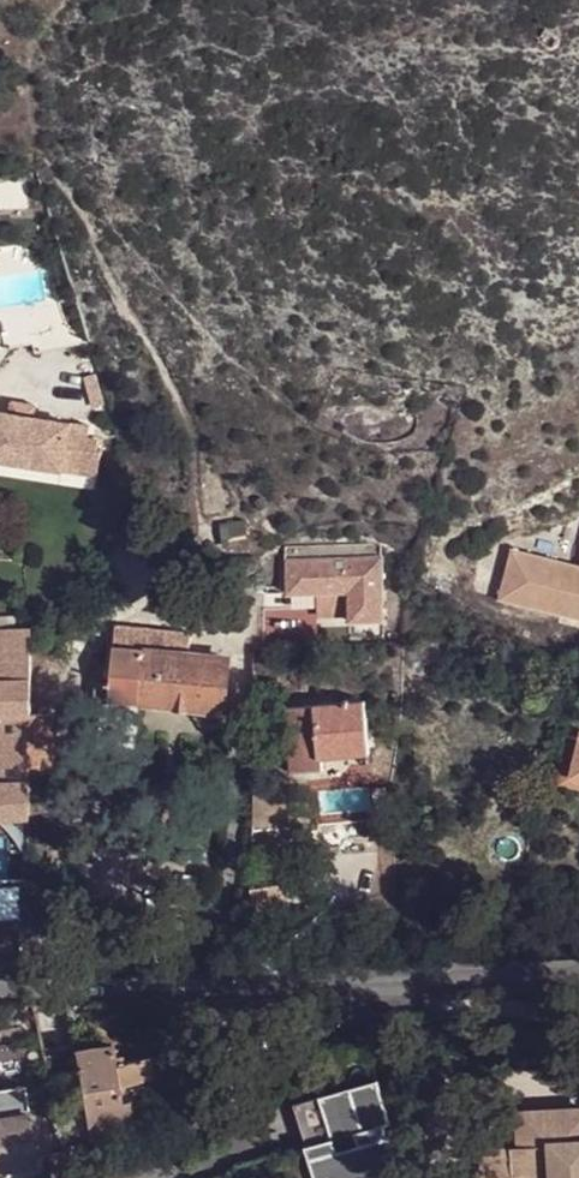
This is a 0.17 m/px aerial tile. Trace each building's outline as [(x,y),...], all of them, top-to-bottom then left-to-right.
[(90,429),(0,417),(0,463),(64,473),(67,450),(87,452),(90,429)] [(67,450),(64,473),(83,477),(87,452),(67,450)] [(519,536),(509,586),(578,600),(578,549),(519,536)] [(383,556),(287,559),(288,599),(350,597),(351,625),(386,624),(383,556)] [(24,770),(52,768),(55,714),(46,714),(46,659),(28,659),(28,632),(0,633),(0,823),(23,823),(24,770)] [(187,640),(112,634),(108,694),(92,693),(91,708),(222,718),(225,664),(185,660),(187,640)] [(365,753),(363,704),(283,711),(287,770),(322,768),(320,756),(365,753)] [(572,709),(558,775),(578,781),(578,770),(572,769),(578,733),(578,710),(572,709)] [(82,1074),(108,1070),(108,1051),(105,1027),(75,1032),(82,1074)] [(108,1070),(118,1071),(149,1065),(144,1042),(108,1051),(108,1070)] [(88,1124),(130,1119),(129,1101),(118,1102),(118,1071),(108,1070),(82,1074),(88,1124)] [(303,1094),(316,1137),(290,1144),(289,1145),(299,1177),(317,1177),(319,1177),(343,1177),(380,1166),(366,1122),(373,1120),(360,1076),(303,1094)] [(512,1093),(513,1127),(475,1131),(477,1177),(544,1177),(543,1124),(578,1123),(578,1089),(512,1093)] [(20,1118),(16,1090),(0,1093),(0,1121),(20,1118)] [(290,1144),(316,1137),(303,1094),(277,1102),(290,1144)] [(22,1118),(20,1118),(0,1121),(0,1173),(29,1169),(22,1118)] [(91,1146),(135,1143),(130,1119),(88,1124),(91,1146)] [(135,1143),(146,1140),(140,1119),(130,1119),(135,1143)] [(543,1124),(544,1177),(578,1177),(578,1123),(543,1124)]
